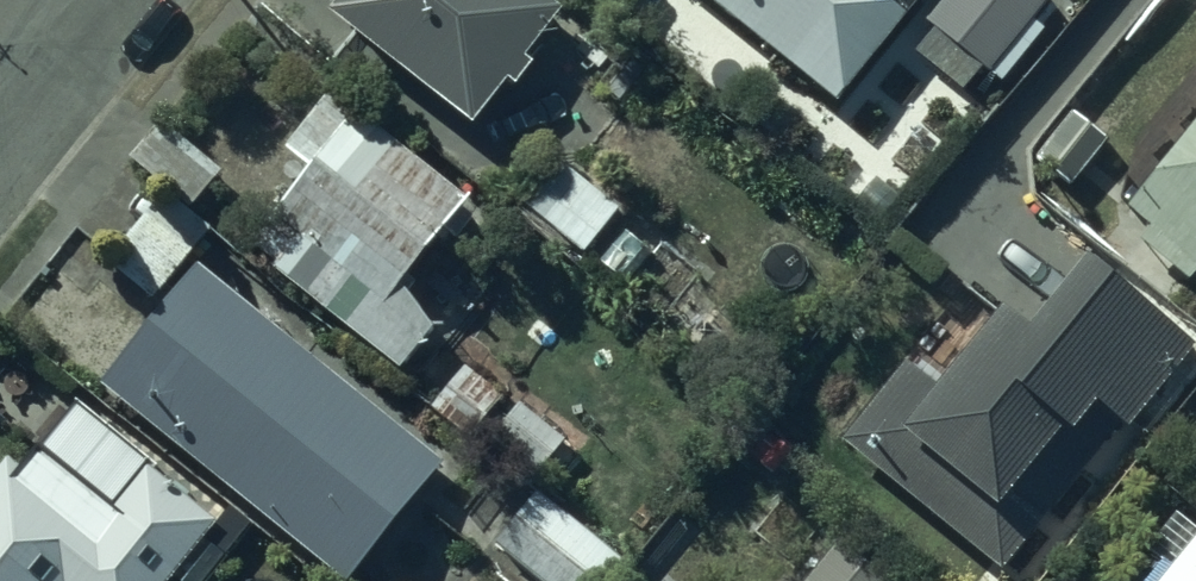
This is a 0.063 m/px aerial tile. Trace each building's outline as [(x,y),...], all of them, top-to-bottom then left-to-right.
[(337,28),(482,148),(573,39),(526,0),(360,0),(337,28)] [(841,121),(938,0),(700,0),(841,121)] [(923,20),(1001,82),(1045,26),(1035,19),(1050,0),(941,0),(923,20)] [(326,196),(270,259),(412,386),(451,343),(407,304),(477,227),(346,110),(294,167),(326,196)] [(1111,140),(1072,110),(1038,156),(1075,185),(1111,140)] [(229,174),(163,121),(132,158),(199,212),(229,174)] [(1116,220),(1195,291),(1195,131),(1116,220)] [(623,204),(557,155),(521,202),(587,252),(623,204)] [(211,226),(163,189),(105,262),(153,300),(211,226)] [(1082,258),(1027,322),(1002,300),(934,381),(909,360),(845,434),(1000,566),(1126,418),(1151,440),(1195,387),(1195,350),(1082,258)] [(111,399),(320,580),(364,580),(455,477),(221,274),(111,399)] [(248,540),(162,470),(99,536),(19,467),(0,491),(0,580),(208,580),(248,540)] [(494,551),(530,580),(640,580),(641,579),(542,495),(494,551)] [(800,580),(890,580),(830,530),(813,550),(821,557),(800,580)] [(1159,580),(1195,580),(1195,539),(1159,580)]
